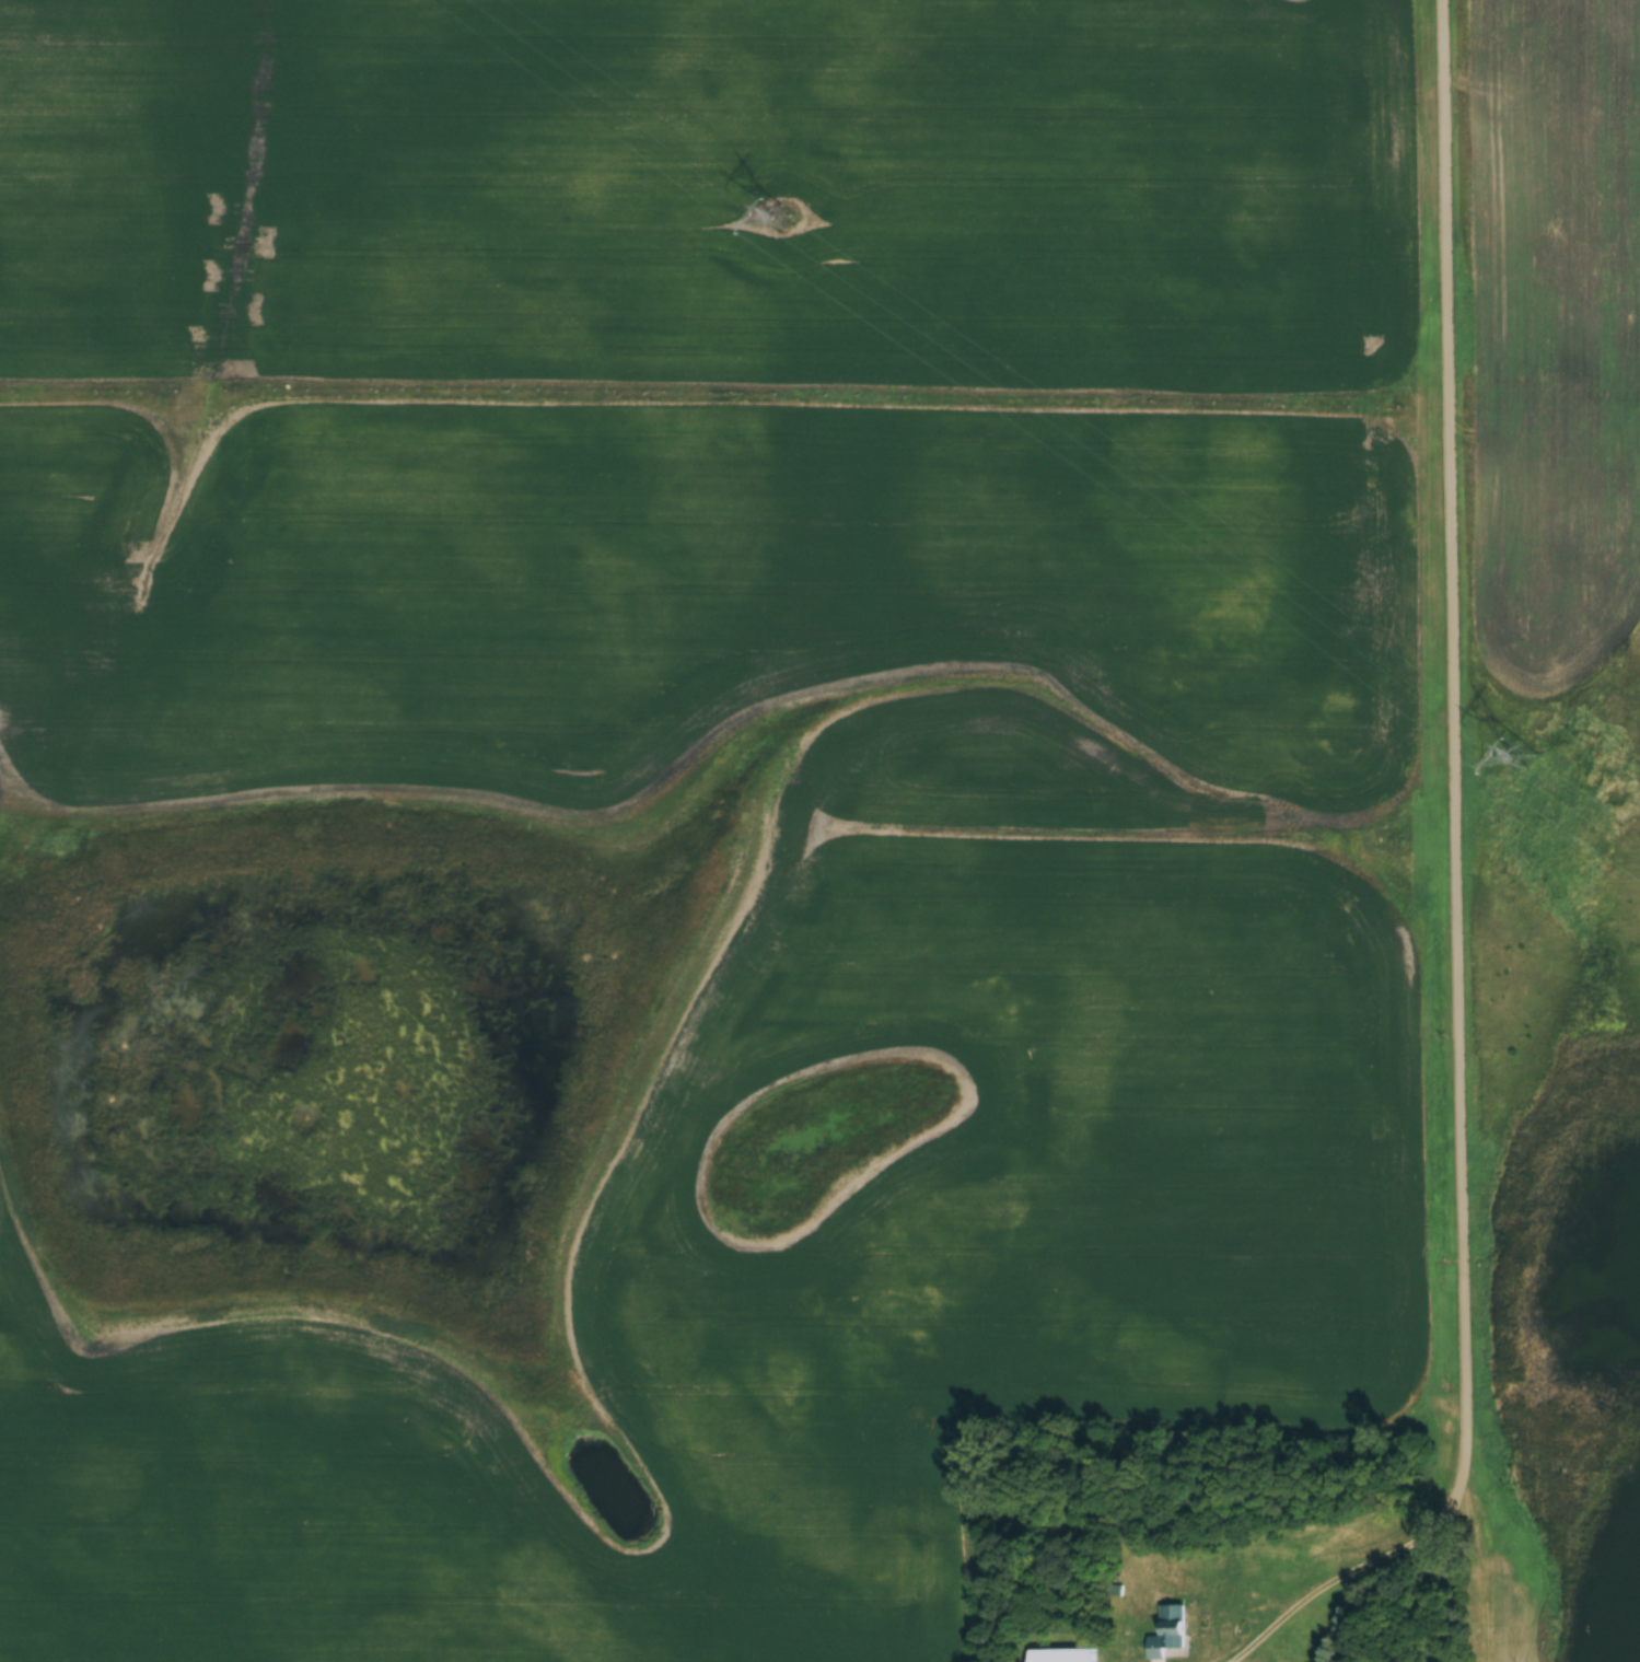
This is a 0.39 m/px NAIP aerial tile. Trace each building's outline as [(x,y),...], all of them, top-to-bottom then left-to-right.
[(90,478),(72,478),(72,490),(90,490),(90,478)] [(753,555),(753,542),(733,542),(733,555),(753,555)] [(1159,1639),(1148,1638),(1147,1661),(1163,1661),(1163,1650),(1184,1650),(1184,1606),(1160,1606),(1159,1639)] [(1028,1650),(1028,1661),(1096,1661),(1096,1650),(1028,1650)]
